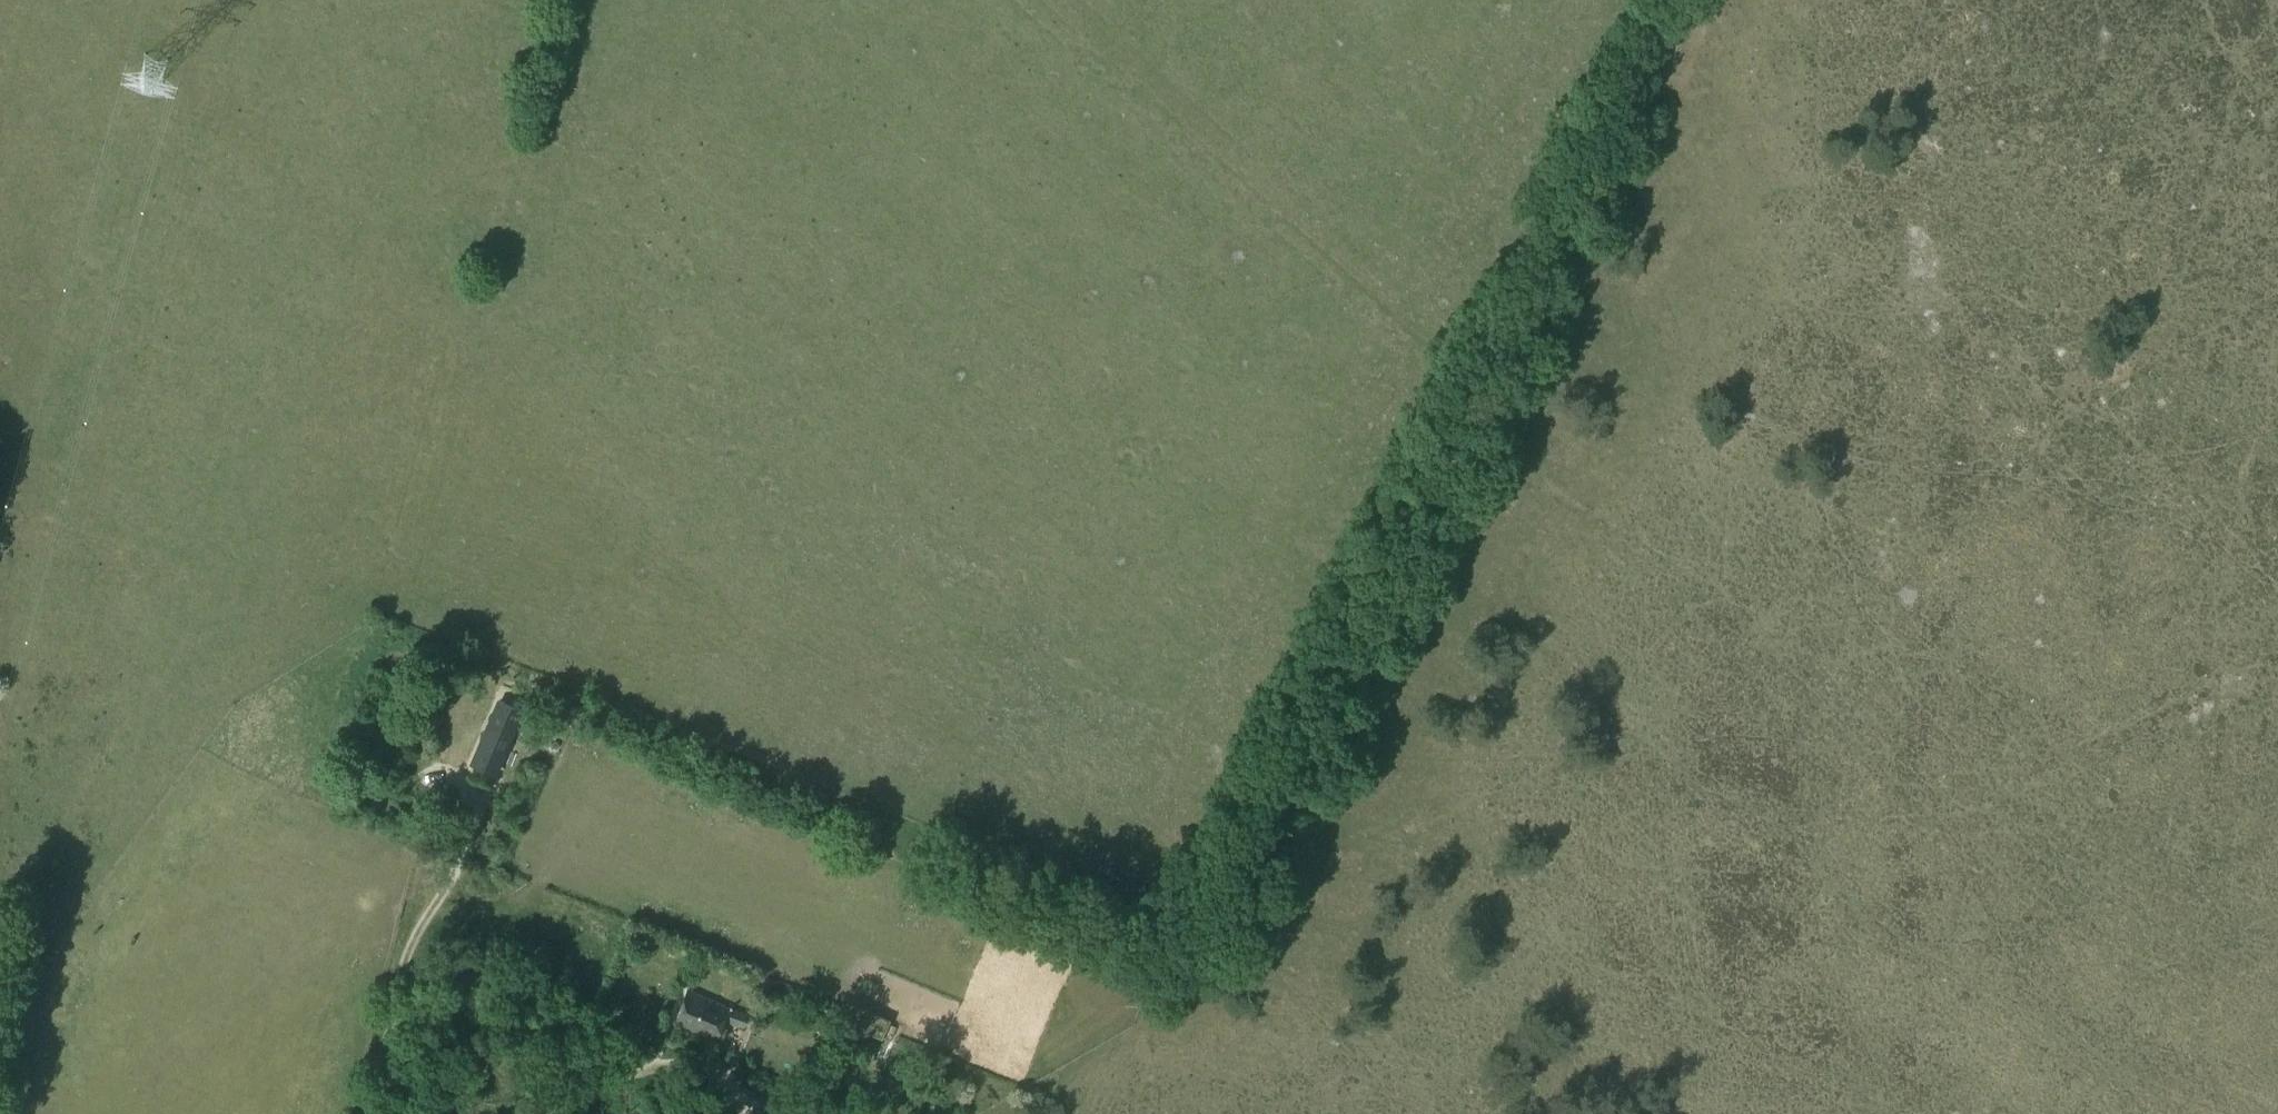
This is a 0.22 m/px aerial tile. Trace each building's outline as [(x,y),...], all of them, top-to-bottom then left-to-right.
[(522,711),(499,701),(472,764),(495,774),(522,711)] [(745,1015),(730,1008),(689,990),(675,1022),(716,1040),(725,1019),(740,1026),(745,1015)]
